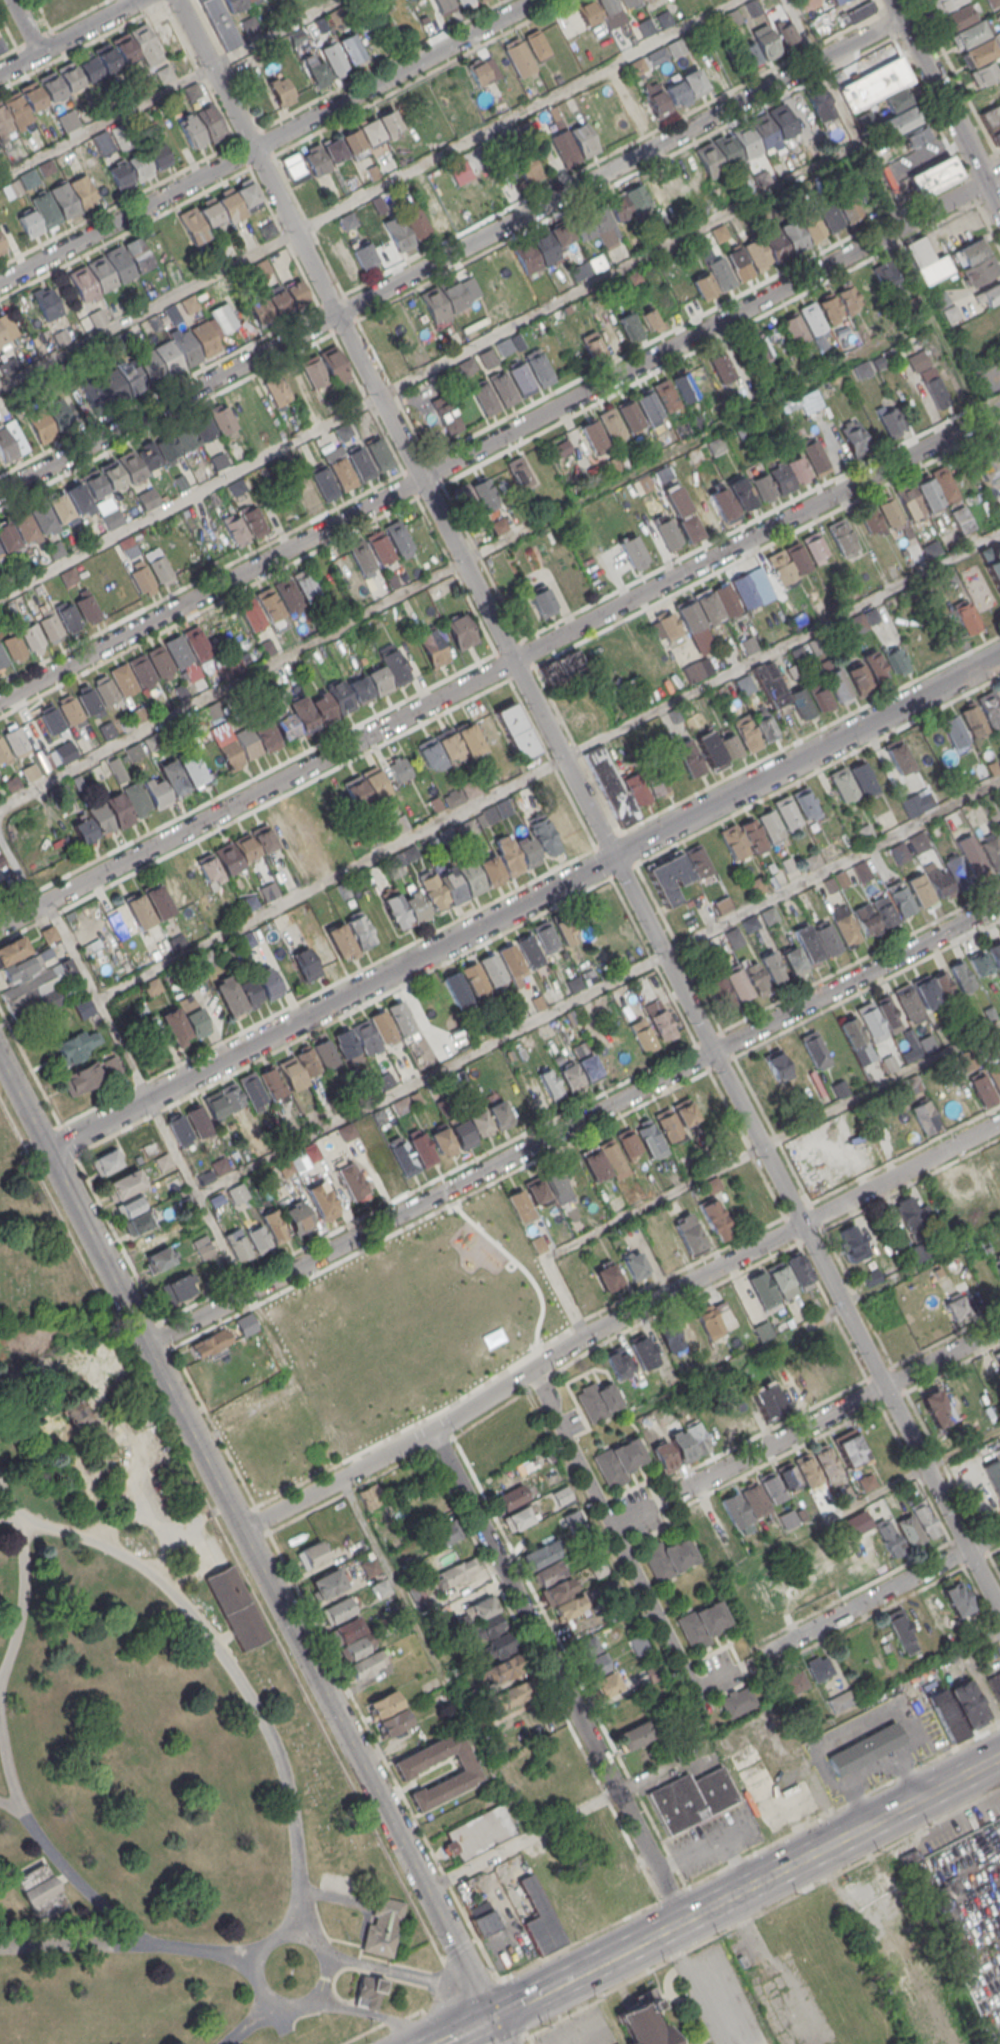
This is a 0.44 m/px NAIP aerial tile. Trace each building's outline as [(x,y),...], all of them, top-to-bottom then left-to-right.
[(200,1),(202,0),(219,0),(241,43),(226,51),(200,1)] [(231,14),(224,0),(243,0),(246,6),(231,14)] [(439,10),(433,0),(450,0),(452,4),(439,10)] [(476,2),(475,0),(457,0),(462,9),(476,2)] [(585,25),(600,17),(591,0),(582,0),(574,5),(585,25)] [(606,16),(598,0),(615,0),(626,20),(615,26),(609,15),(606,16)] [(624,9),(639,2),(638,0),(620,0),(624,9)] [(841,4),(849,0),(861,0),(863,3),(868,0),(871,0),(874,6),(872,13),(844,27),(836,12),(843,9),(841,4)] [(938,14),(930,0),(966,0),(938,14)] [(991,8),(986,0),(999,0),(999,3),(991,8)] [(948,32),(941,18),(968,4),(975,18),(948,32)] [(331,25),(325,14),(338,6),(345,18),(331,25)] [(730,26),(724,14),(738,7),(744,19),(730,26)] [(661,27),(655,16),(667,10),(672,21),(661,27)] [(247,36),(240,22),(252,16),(259,29),(247,36)] [(319,33),(312,21),(320,16),(327,28),(319,33)] [(642,36),(636,25),(648,18),(654,30),(642,36)] [(957,52),(949,36),(981,19),(989,35),(957,52)] [(783,48),(773,30),(790,22),(799,40),(783,48)] [(146,65),(128,31),(144,23),(163,56),(146,65)] [(765,61),(750,31),(766,23),(781,53),(765,61)] [(297,52),(288,35),(301,28),(310,45),(297,52)] [(523,35),(537,28),(550,54),(536,61),(523,35)] [(122,64),(110,41),(126,32),(138,55),(122,64)] [(339,40),(353,33),(365,56),(351,64),(339,40)] [(518,77),(502,45),(519,37),(535,68),(518,77)] [(672,57),(665,44),(678,37),(685,50),(672,57)] [(967,70),(959,54),(991,37),(999,53),(967,70)] [(332,74),(318,49),(333,41),(347,67),(332,74)] [(751,69),(739,47),(752,41),(763,63),(751,69)] [(104,73),(92,51),(108,42),(120,65),(104,73)] [(652,66),(646,55),(663,46),(668,57),(652,66)] [(86,83),(74,60),(90,52),(102,75),(86,83)] [(465,65),(476,86),(491,78),(480,57),(465,65)] [(632,76),(627,65),(641,57),(647,69),(632,76)] [(851,111),(838,88),(897,57),(910,80),(851,111)] [(315,88),(305,68),(320,60),(331,79),(315,88)] [(67,92),(55,70),(71,61),(83,84),(67,92)] [(969,71),(977,86),(998,76),(991,61),(969,71)] [(161,83),(154,72),(167,65),(174,76),(161,83)] [(692,98),(681,75),(695,68),(707,90),(692,98)] [(49,103),(37,80),(53,72),(65,94),(49,103)] [(279,107),(265,81),(280,73),(293,99),(279,107)] [(133,84),(139,95),(153,87),(147,76),(133,84)] [(673,106),(663,88),(679,80),(689,98),(673,106)] [(30,112),(18,89),(34,81),(46,103),(30,112)] [(189,101),(182,89),(195,82),(201,94),(189,101)] [(656,118),(640,90),(656,82),(671,110),(656,118)] [(818,122),(804,93),(820,85),(835,113),(818,122)] [(890,113),(882,97),(902,87),(910,103),(890,113)] [(15,127),(0,99),(17,90),(32,118),(15,127)] [(14,128),(0,135),(0,102),(14,128)] [(980,113),(999,103),(999,126),(989,132),(980,113)] [(211,142),(195,112),(211,104),(227,133),(211,142)] [(782,141),(767,113),(783,104),(798,133),(782,141)] [(556,128),(546,109),(554,105),(564,124),(556,128)] [(886,138),(878,123),(915,105),(922,120),(886,138)] [(64,132),(57,117),(72,109),(80,124),(64,132)] [(385,135),(376,117),(392,109),(401,127),(385,135)] [(192,148),(178,120),(191,113),(206,140),(192,148)] [(132,117),(137,126),(144,122),(139,114),(132,117)] [(764,151),(749,123),(765,115),(780,143),(764,151)] [(367,144),(358,126),(374,118),(383,136),(367,144)] [(121,150),(109,129),(125,121),(136,142),(121,150)] [(569,130),(584,122),(598,150),(583,158),(569,130)] [(901,134),(923,123),(930,137),(908,148),(901,134)] [(746,160),(731,132),(747,124),(762,152),(746,160)] [(353,160),(340,136),(356,128),(368,152),(353,160)] [(564,168),(548,138),(565,129),(580,160),(564,168)] [(990,134),(999,129),(999,146),(997,147),(990,134)] [(101,155),(91,137),(105,130),(114,148),(101,155)] [(727,169),(713,141),(729,133),(744,161),(727,169)] [(330,163),(321,145),(337,137),(346,155),(330,163)] [(145,150),(155,170),(171,162),(160,142),(145,150)] [(709,178),(695,150),(711,142),(725,170),(709,178)] [(303,154),(319,146),(330,169),(314,177),(303,154)] [(292,185),(279,159),(296,151),(309,176),(292,185)] [(526,184),(541,177),(529,152),(514,159),(526,184)] [(127,161),(137,181),(153,173),(142,153),(127,161)] [(918,196),(908,177),(948,155),(958,175),(918,196)] [(44,177),(38,164),(50,158),(57,170),(44,177)] [(108,170),(118,190),(134,182),(123,162),(108,170)] [(371,179),(366,169),(374,164),(380,174),(371,179)] [(26,190),(18,175),(32,168),(40,183),(26,190)] [(758,188),(752,176),(766,169),(772,180),(758,188)] [(83,210),(67,181),(83,172),(99,202),(83,210)] [(670,195),(660,174),(644,182),(654,203),(670,195)] [(8,199),(2,187),(16,180),(22,191),(8,199)] [(64,220),(48,190),(64,181),(80,211),(64,220)] [(246,212),(235,190),(250,182),(261,204),(246,212)] [(634,213),(623,191),(638,183),(650,205),(634,213)] [(847,223),(833,196),(849,188),(863,215),(847,223)] [(46,229),(30,199),(46,190),(62,220),(46,229)] [(228,223),(216,200),(232,192),(243,215),(228,223)] [(617,222),(606,201),(621,193),(632,214),(617,222)] [(379,215),(371,200),(380,196),(387,211),(379,215)] [(450,224),(437,196),(420,204),(434,232),(450,224)] [(828,232),(815,205),(830,197),(844,224),(828,232)] [(207,227),(197,209),(213,201),(222,218),(207,227)] [(604,246),(587,211),(603,203),(620,238),(604,246)] [(756,223),(749,210),(760,204),(768,217),(756,223)] [(193,244),(177,215),(193,206),(209,236),(193,244)] [(810,241),(796,214),(812,206),(826,233),(810,241)] [(417,241),(403,214),(417,207),(431,233),(417,241)] [(579,240),(568,217),(584,209),(595,232),(579,240)] [(17,218),(27,238),(43,230),(32,210),(17,218)] [(344,231),(338,218),(352,211),(358,224),(344,231)] [(398,252),(383,223),(399,215),(415,243),(398,252)] [(559,248),(547,226),(563,218),(574,240),(559,248)] [(793,253),(779,226),(795,218),(809,245),(793,253)] [(263,238),(258,227),(270,221),(276,231),(263,238)] [(717,242),(710,230),(722,223),(729,236),(717,242)] [(775,260),(761,233),(777,225),(791,252),(775,260)] [(544,264),(530,237),(546,229),(560,256),(544,264)] [(9,251),(0,233),(0,256),(9,251)] [(916,268),(904,244),(922,235),(934,258),(916,268)] [(137,274),(122,245),(139,236),(154,265),(137,274)] [(706,260),(695,241),(704,236),(715,255),(706,260)] [(756,272),(742,245),(758,237),(772,264),(756,272)] [(964,265),(956,249),(980,237),(988,253),(964,265)] [(526,275),(512,248),(528,240),(542,267),(526,275)] [(351,250),(361,270),(377,262),(367,242),(351,250)] [(119,284),(104,256),(121,247),(136,275),(119,284)] [(738,282),(724,255),(740,247),(754,274),(738,282)] [(594,271),(589,260),(600,254),(606,265),(594,271)] [(970,287),(961,269),(990,254),(999,272),(970,287)] [(102,293),(86,264),(103,255),(118,284),(102,293)] [(720,291),(707,264),(723,256),(736,283),(720,291)] [(258,278),(251,266),(264,259),(270,271),(258,278)] [(902,288),(887,260),(871,268),(886,296),(902,288)] [(925,284),(918,270),(932,263),(939,277),(925,284)] [(82,304),(66,275),(83,266),(98,295),(82,304)] [(632,286),(627,275),(637,270),(643,280),(632,286)] [(700,298),(690,280),(706,271),(716,289),(700,298)] [(452,313),(438,285),(454,277),(468,305),(452,313)] [(284,288),(299,280),(310,300),(295,308),(284,288)] [(979,292),(999,281),(999,300),(987,307),(979,292)] [(46,322),(31,293),(47,284),(63,313),(46,322)] [(861,304),(851,284),(836,291),(846,311),(861,304)] [(434,322),(420,295),(436,286),(450,314),(434,322)] [(266,297),(282,289),(292,309),(277,317),(266,297)] [(937,309),(931,297),(943,291),(949,303),(937,309)] [(843,313),(833,293),(818,300),(828,320),(843,313)] [(187,314),(180,301),(192,294),(199,308),(187,314)] [(246,303),(262,294),(275,319),(260,328),(246,303)] [(901,303),(908,315),(922,308),(916,295),(901,303)] [(812,334),(799,308),(813,301),(826,327),(812,334)] [(208,312),(220,335),(237,325),(225,303),(208,312)] [(637,311),(648,332),(661,325),(650,304),(637,311)] [(948,323),(941,310),(952,304),(959,317),(948,323)] [(979,314),(999,304),(999,322),(987,329),(979,314)] [(173,325),(165,310),(175,305),(182,319),(173,325)] [(565,314),(562,309),(568,305),(571,310),(565,314)] [(95,328),(88,314),(100,308),(108,321),(95,328)] [(795,345),(781,319),(795,312),(808,338),(795,345)] [(617,320),(628,341),(641,334),(630,313),(617,320)] [(154,330),(148,318),(156,314),(162,326),(154,330)] [(204,358),(189,330),(203,322),(219,350),(204,358)] [(8,342),(0,346),(0,327),(8,342)] [(59,346),(53,334),(64,328),(70,340),(59,346)] [(187,366),(171,338),(186,330),(201,358),(187,366)] [(580,337),(592,358),(605,352),(593,330),(580,337)] [(758,364),(744,338),(758,331),(771,357),(758,364)] [(112,351),(105,340),(117,333),(123,345),(112,351)] [(517,349),(511,337),(518,333),(525,345),(517,349)] [(499,356),(494,346),(508,338),(513,348),(499,356)] [(169,375),(154,347),(168,339),(183,367),(169,375)] [(332,382),(318,353),(333,345),(348,375),(332,382)] [(485,368),(477,354),(490,348),(497,361),(485,368)] [(150,386),(134,358),(149,350),(164,378),(150,386)] [(539,387),(554,379),(539,350),(523,358),(539,387)] [(722,384),(708,357),(722,350),(735,376),(722,384)] [(906,357),(913,372),(929,364),(922,350),(906,357)] [(314,391),(299,362),(315,354),(329,383),(314,391)] [(877,369),(872,359),(880,356),(885,365),(877,369)] [(4,376),(0,367),(0,364),(14,357),(20,368),(4,376)] [(462,375),(457,365),(471,357),(476,368),(462,375)] [(701,392),(688,366),(702,359),(715,385),(701,392)] [(132,396),(116,368),(131,360),(146,388),(132,396)] [(858,378),(852,367),(866,360),(872,371),(858,378)] [(521,398),(536,390),(521,361),(505,369),(521,398)] [(684,402),(671,375),(684,368),(698,394),(684,402)] [(114,405),(98,377),(113,369),(128,397),(114,405)] [(504,408),(519,400),(504,371),(488,379),(504,408)] [(921,377),(937,407),(948,401),(933,372),(921,377)] [(276,407),(264,382),(280,375),(292,399),(276,407)] [(97,414),(81,386),(96,378),(111,406),(97,414)] [(666,412),(652,386),(666,379),(680,405),(666,412)] [(485,417),(500,409),(485,380),(469,388),(485,417)] [(648,422),(634,396),(648,389),(661,415),(648,422)] [(737,408),(750,402),(744,389),(731,395),(737,408)] [(448,436),(463,427),(448,399),(432,407),(448,436)] [(629,432),(616,406),(630,399),(643,425),(629,432)] [(222,436),(210,413),(225,405),(237,428),(222,436)] [(42,444),(27,416),(41,408),(56,436),(42,444)] [(611,441),(597,415),(611,408),(625,434),(611,441)] [(878,414),(887,435),(902,428),(892,408),(878,414)] [(202,442),(190,419),(205,411),(217,433),(202,442)] [(697,428),(691,417),(699,413),(705,424),(697,428)] [(593,450),(580,424),(593,417),(607,443),(593,450)] [(184,451),(171,428),(186,420),(199,443),(184,451)] [(678,438),(673,428),(686,422),(691,431),(678,438)] [(839,430),(851,455),(867,447),(855,422),(839,430)] [(346,423),(352,434),(341,440),(335,430),(346,423)] [(4,462),(0,455),(0,428),(3,426),(18,454),(4,462)] [(165,460),(153,438),(168,429),(180,452),(165,460)] [(378,471),(364,444),(379,436),(393,463),(378,471)] [(712,454),(706,443),(719,437),(724,447),(712,454)] [(813,472),(800,447),(815,439),(829,464),(813,472)] [(148,473),(135,448),(150,440),(163,465),(148,473)] [(984,481),(999,473),(984,444),(969,453),(984,481)] [(360,481),(346,454),(361,446),(375,473),(360,481)] [(117,457),(131,483),(146,475),(132,449),(117,457)] [(291,451),(297,461),(285,468),(280,457),(291,451)] [(216,470),(210,458),(223,452),(229,463),(216,470)] [(786,462),(795,482),(810,475),(800,455),(786,462)] [(342,491),(328,464),(343,456),(357,483),(342,491)] [(520,489),(506,463),(520,456),(533,482),(520,489)] [(676,475),(670,464),(681,458),(687,470),(676,475)] [(111,490),(98,467),(113,459),(126,482),(111,490)] [(780,494),(768,471),(783,463),(795,486),(780,494)] [(323,500),(309,473),(324,465),(338,492),(323,500)] [(658,484),(652,472),(667,465),(672,476),(658,484)] [(946,502),(930,473),(944,466),(959,495),(946,502)] [(92,500),(79,477),(94,469),(107,491),(92,500)] [(752,479),(762,499),(776,492),(766,472),(752,479)] [(180,490),(174,478),(183,473),(189,486),(180,490)] [(644,492),(637,479),(646,474),(653,488),(644,492)] [(929,510),(913,481),(927,474),(942,503),(929,510)] [(306,510),(292,483),(307,475),(321,502),(306,510)] [(484,510),(470,484),(484,477),(497,503),(484,510)] [(740,510),(727,485),(742,477),(755,503),(740,510)] [(240,479),(246,490),(234,496),(229,485),(240,479)] [(481,511),(467,482),(450,491),(465,519),(481,511)] [(75,515),(63,491),(79,483),(92,506),(75,515)] [(688,543),(676,521),(680,519),(678,516),(676,517),(663,493),(678,486),(691,510),(685,513),(686,516),(691,514),(702,535),(688,543)] [(723,520),(709,494),(724,486),(738,513),(723,520)] [(908,519),(896,494),(910,487),(923,511),(908,519)] [(144,511),(137,496),(152,488),(160,502),(144,511)] [(209,494),(215,507),(223,504),(217,491),(209,494)] [(58,525),(45,501),(61,492),(74,516),(58,525)] [(706,533),(690,503),(705,495),(721,526),(706,533)] [(889,527),(877,505),(891,497),(903,519),(889,527)] [(40,534),(27,511),(44,502),(56,526),(40,534)] [(253,539),(239,512),(253,505),(267,531),(253,539)] [(961,533),(950,513),(963,506),(974,526),(961,533)] [(870,534),(859,514),(872,507),(883,527),(870,534)] [(108,530),(100,517),(115,508),(122,521),(108,530)] [(21,544),(9,520),(25,512),(38,535),(21,544)] [(237,548),(223,521),(237,514),(251,540),(237,548)] [(490,522),(496,534),(507,528),(501,516),(490,522)] [(667,549),(654,524),(669,516),(682,541),(667,549)] [(858,548),(841,518),(826,526),(842,557),(858,548)] [(89,540),(83,529),(99,520),(105,531),(89,540)] [(2,553),(0,549),(0,524),(6,521),(19,544),(2,553)] [(398,556),(384,529),(399,521),(413,548),(398,556)] [(379,565),(365,538),(380,530),(394,557),(379,565)] [(814,564),(801,539),(815,531),(826,552),(821,555),(823,559),(814,564)] [(631,567),(618,542),(634,535),(646,560),(631,567)] [(127,559),(118,542),(130,536),(139,552),(127,559)] [(928,558),(922,547),(935,539),(941,550),(928,558)] [(361,574),(347,548),(362,540),(376,566),(361,574)] [(813,568),(797,540),(782,549),(797,576),(813,568)] [(52,559),(46,548),(59,541),(65,553),(52,559)] [(990,549),(999,544),(999,594),(984,563),(990,559),(988,555),(990,549)] [(158,583),(144,556),(159,549),(173,575),(158,583)] [(342,584),(328,557),(343,549),(357,576),(342,584)] [(796,577),(780,549),(765,557),(780,585),(796,577)] [(156,585),(144,564),(130,572),(141,593),(156,585)] [(65,586),(59,574),(71,567),(78,580),(65,586)] [(306,602),(292,575),(307,567),(321,594),(306,602)] [(943,587),(936,574),(949,567),(956,580),(943,587)] [(744,608),(730,580),(745,572),(759,599),(744,608)] [(393,588),(387,577),(393,574),(399,585),(393,588)] [(287,611),(273,585),(289,577),(303,603),(287,611)] [(726,617),(711,589),(726,581),(741,608),(726,617)] [(541,618),(528,593),(543,584),(557,610),(541,618)] [(269,621),(255,595),(270,587),(284,613),(269,621)] [(708,625),(693,598),(708,590),(723,617),(708,625)] [(84,622),(73,601),(88,593),(99,614),(84,622)] [(252,631),(238,605),(253,597),(267,623),(252,631)] [(951,605),(966,633),(980,626),(966,598),(951,605)] [(687,632),(675,608),(691,600),(703,624),(687,632)] [(66,631),(55,611),(71,603),(81,623),(66,631)] [(869,624),(862,612),(873,607),(879,618),(869,624)] [(797,629),(790,617),(803,610),(809,623),(797,629)] [(47,640),(37,620),(52,612),(63,632),(47,640)] [(667,640),(656,619),(669,612),(681,633),(667,640)] [(854,634),(847,620),(861,612),(868,626),(854,634)] [(458,650),(444,623),(462,613),(476,640),(458,650)] [(29,650),(18,630),(33,622),(44,642),(29,650)] [(197,660),(183,634),(198,626),(212,652),(197,660)] [(432,667),(416,637),(433,628),(448,659),(432,667)] [(11,660),(0,640),(15,632),(26,652),(11,660)] [(178,669),(164,643),(179,635),(193,661),(178,669)] [(746,654),(739,642),(752,635),(758,647),(746,654)] [(814,655),(807,642),(818,636),(825,649),(814,655)] [(266,655),(260,644),(270,639),(276,649),(266,655)] [(893,672),(882,649),(895,643),(907,665),(893,672)] [(160,679),(146,652),(161,644),(175,671),(160,679)] [(395,686),(378,652),(393,644),(411,678),(395,686)] [(807,656),(800,645),(789,651),(795,663),(807,656)] [(8,662),(0,666),(0,647),(8,662)] [(875,682),(862,655),(876,648),(889,674),(875,682)] [(547,683),(539,667),(573,650),(581,665),(547,683)] [(141,688),(127,661),(143,653),(157,680),(141,688)] [(223,678),(217,667),(232,659),(238,670),(223,678)] [(690,681),(683,669),(698,661),(705,674),(690,681)] [(772,709),(752,670),(769,661),(789,700),(772,709)] [(123,697),(109,671),(124,662),(138,689),(123,697)] [(857,692),(845,669),(859,662),(870,685),(857,692)] [(377,696),(365,673),(381,665),(393,688),(377,696)] [(189,671),(194,681),(200,677),(195,668),(189,671)] [(837,701),(824,675),(838,668),(851,694),(837,701)] [(276,689),(268,673),(257,679),(266,695),(276,689)] [(105,706),(92,683),(107,675),(119,699),(105,706)] [(358,705),(347,683),(363,675),(374,697),(358,705)] [(742,693),(735,681),(747,675),(753,687),(742,693)] [(340,715),(325,685),(340,677),(355,707),(340,715)] [(819,710),(808,688),(821,681),(832,704),(819,710)] [(181,698),(175,688),(183,683),(189,694),(181,698)] [(86,716),(74,692),(88,685),(101,708),(86,716)] [(800,719),(787,693),(801,686),(815,712),(800,719)] [(992,690),(999,705),(999,726),(993,730),(976,698),(992,690)] [(322,724),(310,701),(326,693),(338,716),(322,724)] [(69,725),(57,702),(71,694),(84,717),(69,725)] [(303,733),(288,703),(303,695),(319,725),(303,733)] [(495,711),(513,702),(539,751),(520,761),(495,711)] [(50,735),(38,711),(52,704),(65,727),(50,735)] [(974,737),(960,711),(973,704),(987,730),(974,737)] [(136,723),(130,712),(143,705),(148,716),(136,723)] [(673,723),(667,712),(675,708),(681,719),(673,723)] [(764,742),(750,716),(764,709),(778,734),(764,742)] [(285,744),(273,721),(289,713),(301,736),(285,744)] [(747,753),(731,721),(747,713),(763,745),(747,753)] [(266,752),(251,722),(266,714),(281,744),(266,752)] [(954,747),(940,721),(954,714),(968,740),(954,747)] [(247,759),(231,729),(247,721),(262,751),(247,759)] [(104,739),(98,727),(110,722),(116,733),(104,739)] [(469,759),(455,731),(470,723),(485,751),(469,759)] [(14,755),(1,732),(16,724),(28,747),(14,755)] [(435,737),(451,729),(463,752),(447,760),(435,737)] [(712,772),(694,737),(710,729),(728,764),(712,772)] [(230,770),(214,740),(230,732),(245,762),(230,770)] [(934,763),(918,732),(903,740),(919,771),(934,763)] [(728,757),(718,740),(732,733),(741,750),(728,757)] [(149,751),(144,739),(154,734),(160,746),(149,751)] [(11,757),(0,762),(0,737),(11,757)] [(415,745),(431,737),(443,760),(427,768),(415,745)] [(690,776),(673,745),(690,737),(706,768),(690,776)] [(61,763),(53,748),(68,740),(76,755),(61,763)] [(884,748),(899,740),(914,767),(898,775),(884,748)] [(130,761),(124,749),(139,742),(145,753),(130,761)] [(583,754),(620,828),(639,818),(602,744),(583,754)] [(192,788),(177,758),(192,750),(208,780),(192,788)] [(397,782),(386,762),(401,755),(411,774),(397,782)] [(119,782),(108,761),(116,757),(127,777),(119,782)] [(173,797),(158,767),(174,759),(189,789),(173,797)] [(992,775),(986,764),(994,760),(999,771),(992,775)] [(863,794),(849,768),(863,761),(877,787),(863,794)] [(26,780),(20,769),(33,763),(39,774),(26,780)] [(654,796),(640,771),(654,763),(668,788),(654,796)] [(390,794),(375,766),(361,774),(376,801),(390,794)] [(829,774),(844,766),(858,794),(843,802),(829,774)] [(485,789),(478,777),(492,770),(499,782),(485,789)] [(636,805),(622,779),(636,771),(650,797),(636,805)] [(9,791),(3,781),(16,774),(22,784),(9,791)] [(77,791),(70,779),(79,774),(85,786),(77,791)] [(359,774),(343,783),(357,808),(373,799),(359,774)] [(467,798),(460,785),(474,777),(481,791),(467,798)] [(137,817),(122,787),(137,779),(152,809),(137,817)] [(156,809),(145,787),(160,779),(172,801),(156,809)] [(805,820),(791,794),(805,786),(819,812),(805,820)] [(448,807),(443,797),(458,789),(464,799),(448,807)] [(135,820),(120,791),(104,800),(120,828),(135,820)] [(923,809),(917,798),(928,792),(934,803),(923,809)] [(787,828),(773,802),(787,795),(801,821),(787,828)] [(428,801),(434,813),(443,808),(436,796),(428,801)] [(501,817),(495,805),(506,799),(512,811),(501,817)] [(116,830),(101,801),(85,809),(101,838),(116,830)] [(481,827),(475,815),(492,807),(498,818),(481,827)] [(770,842),(756,816),(770,809),(784,835),(770,842)] [(392,835),(385,823),(402,814),(408,826),(392,835)] [(560,850),(541,814),(526,822),(545,858),(560,850)] [(83,846),(71,823),(87,815),(98,838),(83,846)] [(457,825),(471,818),(477,831),(464,838),(457,825)] [(754,854),(738,826),(752,818),(767,847),(754,854)] [(733,860),(718,832),(734,823),(749,852),(733,860)] [(262,853),(251,832),(265,824),(276,846),(262,853)] [(377,844),(370,831),(383,824),(390,837),(377,844)] [(437,832),(450,825),(457,839),(443,845),(437,832)] [(862,841),(856,831),(869,825),(874,835),(862,841)] [(915,853),(908,839),(920,833),(928,846),(915,853)] [(244,862),(233,841),(247,834),(258,855),(244,862)] [(526,868),(514,844),(529,836),(541,860),(526,868)] [(994,836),(999,848),(999,865),(992,869),(979,844),(994,836)] [(508,876),(493,844),(508,837),(524,869),(508,876)] [(897,864),(889,848),(902,841),(910,857),(897,864)] [(227,875),(214,851),(231,843),(243,867),(227,875)] [(697,878),(683,851),(697,844),(711,871),(697,878)] [(407,862),(401,851),(413,845),(419,856),(407,862)] [(975,880),(962,855),(976,847),(990,873),(975,880)] [(225,880),(210,852),(196,860),(208,883),(214,880),(216,885),(225,880)] [(665,907),(646,869),(678,853),(691,879),(677,886),(673,877),(668,879),(679,900),(665,907)] [(808,869),(803,859),(816,853),(821,863),(808,869)] [(488,886),(476,862),(491,854),(503,879),(488,886)] [(943,862),(957,855),(972,882),(958,889),(943,862)] [(786,872),(780,861),(789,856),(795,868),(786,872)] [(470,895),(455,865),(471,857),(486,887),(470,895)] [(852,866),(860,882),(871,877),(863,860),(852,866)] [(938,897),(925,872),(939,864),(953,889),(938,897)] [(314,879),(310,866),(295,870),(299,883),(314,879)] [(452,906),(437,876),(453,867),(468,897),(452,906)] [(840,888),(834,875),(843,870),(850,883),(840,888)] [(448,905),(432,872),(418,879),(434,912),(448,905)] [(919,906),(905,881),(920,873),(933,899),(919,906)] [(754,895),(748,882),(758,877),(764,890),(754,895)] [(830,893),(824,881),(831,877),(837,889),(830,893)] [(266,902),(259,888),(273,881),(280,895),(266,902)] [(343,899),(336,886),(345,882),(351,895),(343,899)] [(900,916),(887,891),(901,883),(915,909),(900,916)] [(158,921),(143,893),(159,884),(174,912),(158,921)] [(398,931),(380,893),(394,887),(412,925),(398,931)] [(415,924),(403,900),(418,892),(430,917),(415,924)] [(139,930),(124,902),(140,893),(155,921),(139,930)] [(247,912),(241,900),(253,894),(259,906),(247,912)] [(883,927),(870,901),(884,894),(898,919),(883,927)] [(719,914),(713,903),(726,896),(732,907),(719,914)] [(865,935),(852,911),(867,903),(879,927),(865,935)] [(766,924),(759,912),(772,905),(779,918),(766,924)] [(845,946),(829,913),(845,905),(861,938),(845,946)] [(359,949),(345,921),(360,913),(374,940),(359,949)] [(564,944),(552,921),(566,914),(577,937),(564,944)] [(747,934),(741,922),(754,915),(760,927),(747,934)] [(827,955),(814,929),(828,922),(842,947),(827,955)] [(340,958),(326,931),(341,923),(355,950),(340,958)] [(533,930),(548,923),(558,943),(544,951),(533,930)] [(808,964),(792,931),(807,923),(824,956),(808,964)] [(47,943),(40,931),(52,925),(58,937),(47,943)] [(724,933),(736,927),(744,943),(732,949),(724,933)] [(174,952),(168,940),(180,933),(186,945),(174,952)] [(528,967),(515,940),(530,933),(543,960),(528,967)] [(30,951),(0,966),(0,946),(22,935),(30,951)] [(986,948),(999,941),(999,970),(997,971),(986,948)] [(510,977),(497,950),(512,943),(525,970),(510,977)] [(793,977),(781,954),(795,946),(807,969),(793,977)] [(291,955),(305,981),(321,973),(307,947),(291,955)] [(205,969),(198,956),(210,949),(217,962),(205,969)] [(759,957),(773,950),(786,977),(773,983),(759,957)] [(977,976),(968,958),(983,951),(991,969),(977,976)] [(492,987),(478,960),(493,952),(507,979),(492,987)] [(10,984),(2,968),(29,954),(37,970),(10,984)] [(56,987),(79,976),(70,958),(0,993),(0,995),(16,1026),(64,1002),(56,987)] [(741,965),(755,958),(769,986),(755,994),(741,965)] [(964,997),(948,965),(960,959),(976,991),(964,997)] [(474,995),(461,968),(476,961),(489,988),(474,995)] [(723,973),(738,966),(752,995),(738,1002),(723,973)] [(256,977),(267,999),(282,992),(270,969),(256,977)] [(931,976),(943,999),(954,994),(942,970),(931,976)] [(456,1006),(442,979),(457,972),(471,999),(456,1006)] [(570,992),(564,979),(577,972),(584,985),(570,992)] [(706,982),(720,975),(735,1003),(720,1011),(706,982)] [(925,1009),(912,985),(929,976),(942,1001),(925,1009)] [(148,998),(141,984),(155,977),(162,991),(148,998)] [(214,985),(231,1018),(247,1009),(230,977),(214,985)] [(237,985),(249,1007),(263,1000),(251,977),(237,985)] [(908,1020),(893,990),(909,982),(924,1012),(908,1020)] [(535,1010),(530,999),(540,994),(545,1005),(535,1010)] [(892,1033),(876,1002),(888,996),(904,1027),(892,1033)] [(80,1020),(72,1005),(87,997),(95,1011),(80,1020)] [(177,1006),(194,1039),(210,1030),(193,997),(177,1006)] [(643,1006),(661,1040),(675,1032),(657,999),(643,1006)] [(401,1035),(387,1008),(402,1001),(416,1028),(401,1035)] [(873,1043),(856,1010),(871,1002),(888,1035),(873,1043)] [(138,1016),(135,1010),(145,1005),(148,1011),(138,1016)] [(159,1015),(176,1047),(192,1039),(175,1006),(159,1015)] [(382,1043),(369,1016),(384,1009),(397,1036),(382,1043)] [(497,1029),(490,1015),(502,1009),(509,1022),(497,1029)] [(849,1047),(838,1025),(853,1017),(864,1040),(849,1047)] [(640,1051),(627,1026),(642,1018),(655,1042),(640,1051)] [(365,1054),(352,1027),(367,1020),(380,1047),(365,1054)] [(64,1065),(53,1043),(81,1030),(84,1035),(97,1029),(105,1045),(64,1065)] [(344,1059),(333,1037),(349,1029),(359,1051),(344,1059)] [(814,1068),(799,1037),(814,1030),(830,1061),(814,1068)] [(324,1068),(313,1047),(329,1039),(340,1061),(324,1068)] [(571,1047),(575,1057),(589,1051),(585,1041),(571,1047)] [(988,1059),(983,1051),(991,1046),(996,1055),(988,1059)] [(305,1078),(294,1056),(310,1048),(321,1070),(305,1078)] [(967,1071),(959,1057),(972,1049),(980,1064),(967,1071)] [(777,1082),(764,1057),(779,1050),(792,1074),(777,1082)] [(588,1084),(577,1061),(592,1053),(603,1076),(588,1084)] [(888,1072),(882,1060),(892,1054),(899,1067),(888,1072)] [(107,1074),(100,1062),(113,1055),(120,1067),(107,1074)] [(290,1091),(277,1064),(292,1057),(305,1084),(290,1091)] [(69,1096),(60,1078),(92,1061),(102,1079),(69,1096)] [(570,1093),(558,1071),(574,1063),(585,1085),(570,1093)] [(987,1070),(999,1064),(999,1096),(987,1070)] [(271,1099),(257,1072),(272,1065),(286,1092),(271,1099)] [(551,1101),(537,1074),(550,1067),(564,1095),(551,1101)] [(447,1076),(462,1069),(470,1085),(455,1092),(447,1076)] [(252,1107),(238,1080),(253,1073),(267,1100),(252,1107)] [(383,1090),(377,1080),(389,1073),(394,1084),(383,1090)] [(982,1106),(969,1080),(983,1073),(996,1098),(982,1106)] [(906,1096),(899,1082),(911,1076),(918,1090),(906,1096)] [(836,1097),(830,1085),(841,1079),(847,1091),(836,1097)] [(232,1110),(220,1089),(235,1081),(246,1103),(232,1110)] [(213,1119),(202,1098),(218,1090),(229,1111),(213,1119)] [(414,1107),(408,1095),(417,1091),(423,1102),(414,1107)] [(396,1115),(391,1104),(405,1096),(411,1107),(396,1115)] [(924,1135),(909,1104),(926,1096),(941,1127),(924,1135)] [(683,1126),(672,1106),(686,1098),(697,1119),(683,1126)] [(497,1128),(487,1108),(503,1100),(513,1120),(497,1128)] [(198,1138),(185,1111),(199,1104),(212,1130),(198,1138)] [(667,1143),(653,1116),(668,1108),(682,1135),(667,1143)] [(377,1125),(371,1114),(381,1109),(386,1120),(377,1125)] [(477,1138),(466,1118),(483,1110),(493,1130),(477,1138)] [(181,1148),(167,1122),(182,1115),(195,1141),(181,1148)] [(458,1146),(448,1126),(464,1118),(474,1138),(458,1146)] [(650,1158),(634,1127),(648,1119),(664,1151),(650,1158)] [(344,1141),(338,1130),(351,1123),(357,1134),(344,1141)] [(438,1155),(428,1135),(444,1126),(454,1147),(438,1155)] [(626,1156),(615,1135),(629,1128),(640,1149),(626,1156)] [(422,1167),(408,1139),(422,1131),(437,1160),(422,1167)] [(597,1145),(611,1173),(625,1166),(611,1138),(597,1145)] [(404,1176),(389,1146),(403,1139),(418,1168),(404,1176)] [(310,1163),(303,1149),(316,1142),(323,1156),(310,1163)] [(593,1180),(578,1153),(593,1145),(608,1173),(593,1180)] [(98,1176),(91,1161),(114,1149),(121,1164),(98,1176)] [(161,1171),(154,1159),(167,1152),(174,1164),(161,1171)] [(217,1176),(210,1164),(224,1157),(230,1169),(217,1176)] [(282,1178),(274,1164),(287,1157),(295,1171),(282,1178)] [(351,1200),(335,1169),(351,1161),(367,1191),(351,1200)] [(558,1203),(543,1174),(557,1167),(572,1196),(558,1203)] [(112,1202),(103,1185),(136,1168),(145,1185),(112,1202)] [(203,1185),(198,1176),(210,1170),(215,1179),(203,1185)] [(534,1204),(523,1185),(538,1177),(548,1196),(534,1204)] [(709,1194),(703,1183),(716,1177),(721,1188),(709,1194)] [(323,1222),(306,1189),(324,1180),(341,1212),(323,1222)] [(236,1204),(228,1190),(241,1183),(249,1197),(236,1204)] [(521,1224),(507,1195),(521,1188),(536,1216),(521,1224)] [(213,1207),(209,1199),(221,1193),(225,1201),(213,1207)] [(121,1219),(115,1206),(136,1195),(143,1208),(121,1219)] [(908,1230),(893,1204),(908,1196),(922,1223),(908,1230)] [(715,1241),(698,1207),(714,1199),(731,1233),(715,1241)] [(295,1235),(282,1210),(300,1201),(313,1226),(295,1235)] [(275,1245),(260,1215),(274,1208),(289,1238),(275,1245)] [(425,1237),(448,1288),(510,1259),(487,1209),(425,1237)] [(130,1235),(123,1222),(144,1212),(151,1225),(130,1235)] [(688,1255),(672,1224),(690,1215),(705,1247),(688,1255)] [(257,1254),(245,1230),(259,1223),(272,1247),(257,1254)] [(848,1262),(833,1233),(852,1224),(867,1252),(848,1262)] [(144,1253),(136,1238),(160,1226),(167,1240),(144,1253)] [(237,1261),(224,1236),(238,1228),(251,1253),(237,1261)] [(536,1253),(529,1240),(539,1234),(546,1248),(536,1253)] [(202,1260),(195,1248),(209,1240),(216,1252),(202,1260)] [(151,1272),(144,1258),(167,1246),(174,1261),(151,1272)] [(632,1280),(621,1260),(638,1251),(649,1272),(632,1280)] [(798,1289),(783,1260),(797,1252),(812,1282),(798,1289)] [(604,1291),(593,1271),(610,1262),(621,1283),(604,1291)] [(782,1299),(766,1269),(780,1262),(796,1291),(782,1299)] [(936,1276),(932,1270),(938,1267),(941,1273),(936,1276)] [(865,1285),(860,1274),(874,1268),(879,1278),(865,1285)] [(762,1309),(747,1278),(763,1270),(778,1301),(762,1309)] [(169,1303),(161,1286),(185,1274),(194,1291),(169,1303)] [(954,1320),(942,1297),(956,1290),(968,1313),(954,1320)] [(709,1340),(694,1310),(709,1303),(724,1332),(709,1340)] [(686,1340),(675,1318),(689,1311),(700,1333),(686,1340)] [(668,1352),(656,1328),(671,1320),(683,1344),(668,1352)] [(759,1342),(752,1327),(766,1320),(774,1334),(759,1342)] [(197,1358),(191,1345),(225,1328),(231,1340),(197,1358)] [(643,1369),(629,1342),(644,1334),(658,1361),(643,1369)] [(617,1380),(603,1353),(620,1345),(633,1371),(617,1380)] [(797,1376),(809,1400),(825,1392),(813,1368),(797,1376)] [(778,1382),(789,1409),(805,1403),(795,1376),(778,1382)] [(590,1424),(574,1392),(594,1382),(597,1388),(608,1383),(621,1408),(590,1424)] [(764,1418),(751,1393),(771,1383),(783,1408),(764,1418)] [(936,1428),(920,1398),(938,1389),(953,1418),(936,1428)] [(62,1409),(79,1400),(86,1413),(89,1412),(91,1415),(88,1417),(90,1420),(73,1429),(62,1409)] [(699,1454),(685,1428),(698,1421),(712,1447),(699,1454)] [(682,1464),(668,1437),(683,1430),(697,1456),(682,1464)] [(607,1487),(591,1456),(633,1434),(646,1459),(623,1471),(626,1477),(607,1487)] [(848,1467),(836,1444),(855,1434),(867,1457),(848,1467)] [(663,1473),(649,1446),(664,1438),(678,1465),(663,1473)] [(826,1479),(813,1454),(828,1447),(840,1471),(826,1479)] [(807,1487),(794,1463),(809,1455),(822,1480),(807,1487)] [(786,1490),(777,1472),(791,1465),(801,1483),(786,1490)] [(987,1476),(999,1470),(999,1503),(987,1476)] [(771,1504),(759,1480),(772,1473),(784,1497),(771,1504)] [(863,1491),(858,1480),(870,1473),(876,1484),(863,1491)] [(756,1519),(741,1489),(756,1481),(772,1511),(756,1519)] [(504,1511),(496,1497),(521,1484),(528,1498),(504,1511)] [(558,1506),(552,1493),(566,1485),(572,1498),(558,1506)] [(846,1499),(841,1488),(847,1485),(853,1495),(846,1499)] [(736,1529),(721,1499),(736,1491),(752,1521),(736,1529)] [(927,1538),(909,1504),(923,1497),(941,1531),(927,1538)] [(510,1532),(502,1518),(525,1506),(532,1521),(510,1532)] [(801,1521),(795,1510),(803,1506),(809,1516),(801,1521)] [(786,1531),(778,1516),(791,1508),(799,1524),(786,1531)] [(912,1552),(896,1522),(911,1514),(927,1544),(912,1552)] [(891,1556),(874,1523),(886,1516),(903,1549),(891,1556)] [(438,1546),(430,1530),(449,1520),(458,1537),(438,1546)] [(657,1581),(641,1551),(660,1540),(664,1547),(684,1536),(697,1560),(657,1581)] [(533,1569),(525,1554),(552,1540),(560,1555),(533,1569)] [(306,1568),(298,1552),(319,1541),(327,1557),(306,1568)] [(439,1589),(432,1575),(472,1556),(479,1569),(439,1589)] [(368,1578),(360,1564),(374,1557),(381,1571),(368,1578)] [(543,1587),(535,1572),(561,1558),(570,1573),(543,1587)] [(596,1577),(590,1566),(602,1560),(608,1571),(596,1577)] [(230,1564),(267,1639),(240,1653),(230,1635),(202,1578),(216,1571),(230,1564)] [(319,1599),(310,1581),(337,1567),(346,1586),(319,1599)] [(551,1605),(543,1589),(570,1575),(578,1591),(551,1605)] [(608,1596),(602,1584),(614,1578),(620,1590),(608,1596)] [(380,1597),(374,1584),(385,1579),(392,1591),(380,1597)] [(957,1618),(974,1609),(959,1581),(942,1590),(957,1618)] [(559,1622),(551,1606),(578,1592),(586,1608),(559,1622)] [(477,1620),(469,1605),(489,1595),(496,1610),(477,1620)] [(329,1626),(321,1610),(351,1596),(358,1612),(329,1626)] [(691,1651),(674,1619),(717,1597),(730,1622),(707,1635),(710,1641),(691,1651)] [(432,1620),(429,1613),(445,1605),(448,1613),(432,1620)] [(905,1654),(884,1616),(899,1607),(912,1631),(908,1633),(916,1647),(905,1654)] [(461,1628),(456,1618),(466,1613),(471,1624),(461,1628)] [(477,1638),(471,1625),(497,1613),(505,1629),(484,1638),(483,1635),(477,1638)] [(339,1645),(331,1629),(357,1616),(366,1632),(339,1645)] [(339,1648),(346,1663),(376,1648),(369,1633),(339,1648)] [(495,1657),(488,1643),(508,1633),(515,1647),(495,1657)] [(636,1654),(628,1639),(640,1633),(648,1647),(636,1654)] [(581,1659),(573,1643),(591,1634),(599,1650),(581,1659)] [(883,1652),(880,1645),(888,1641),(891,1648),(883,1652)] [(356,1679),(349,1665),(381,1649),(388,1662),(356,1679)] [(590,1678),(582,1662),(600,1653),(608,1669),(590,1678)] [(493,1688),(484,1670),(515,1654),(524,1672),(493,1688)] [(403,1659),(407,1665),(412,1662),(409,1655),(403,1659)] [(815,1682),(806,1665),(825,1656),(833,1673),(815,1682)] [(790,1695),(781,1678),(800,1669),(809,1686),(790,1695)] [(600,1698),(592,1681),(611,1671),(620,1688),(600,1698)] [(987,1679),(999,1672),(999,1704),(987,1679)] [(506,1707),(499,1693),(527,1679),(534,1693),(506,1707)] [(970,1730),(949,1689),(968,1679),(990,1720),(970,1730)] [(660,1697),(654,1685),(663,1680),(670,1692),(660,1697)] [(719,1699),(728,1718),(757,1703),(748,1684),(719,1699)] [(827,1700),(833,1712),(855,1700),(849,1688),(827,1700)] [(950,1742),(927,1696),(942,1688),(965,1734),(950,1742)] [(375,1719),(367,1703),(394,1689),(402,1706),(375,1719)] [(604,1708),(610,1725),(640,1714),(634,1697),(604,1708)] [(384,1737),(376,1721),(403,1707),(411,1723),(384,1737)] [(625,1750),(616,1735),(644,1720),(652,1736),(625,1750)] [(838,1778),(827,1757),(894,1721),(905,1742),(838,1778)] [(401,1783),(390,1763),(457,1728),(483,1778),(418,1812),(409,1794),(419,1788),(420,1790),(461,1769),(452,1751),(414,1771),(416,1775),(401,1783)] [(667,1835),(646,1793),(686,1773),(691,1782),(720,1766),(737,1799),(667,1835)] [(462,1861),(457,1852),(450,1856),(445,1846),(451,1843),(445,1831),(501,1804),(516,1834),(462,1861)] [(916,1849),(936,1888),(945,1884),(961,1916),(951,1921),(964,1947),(967,1945),(971,1953),(978,1949),(984,1961),(957,1974),(898,1858),(916,1849)] [(41,1863),(53,1884),(64,1903),(36,1920),(12,1880),(41,1863)] [(507,1885),(517,1905),(527,1900),(536,1916),(522,1923),(538,1954),(564,1941),(529,1874),(507,1885)] [(403,1903),(391,1960),(359,1953),(366,1924),(372,1925),(373,1917),(370,1916),(374,1897),(403,1903)] [(480,1936),(472,1919),(492,1910),(500,1927),(480,1936)] [(359,1976),(382,1982),(375,2011),(352,2006),(359,1976)] [(664,2022),(675,2043),(625,2043),(611,2015),(635,2003),(632,1996),(651,1987),(659,2002),(651,2006),(660,2024),(664,2022)]
